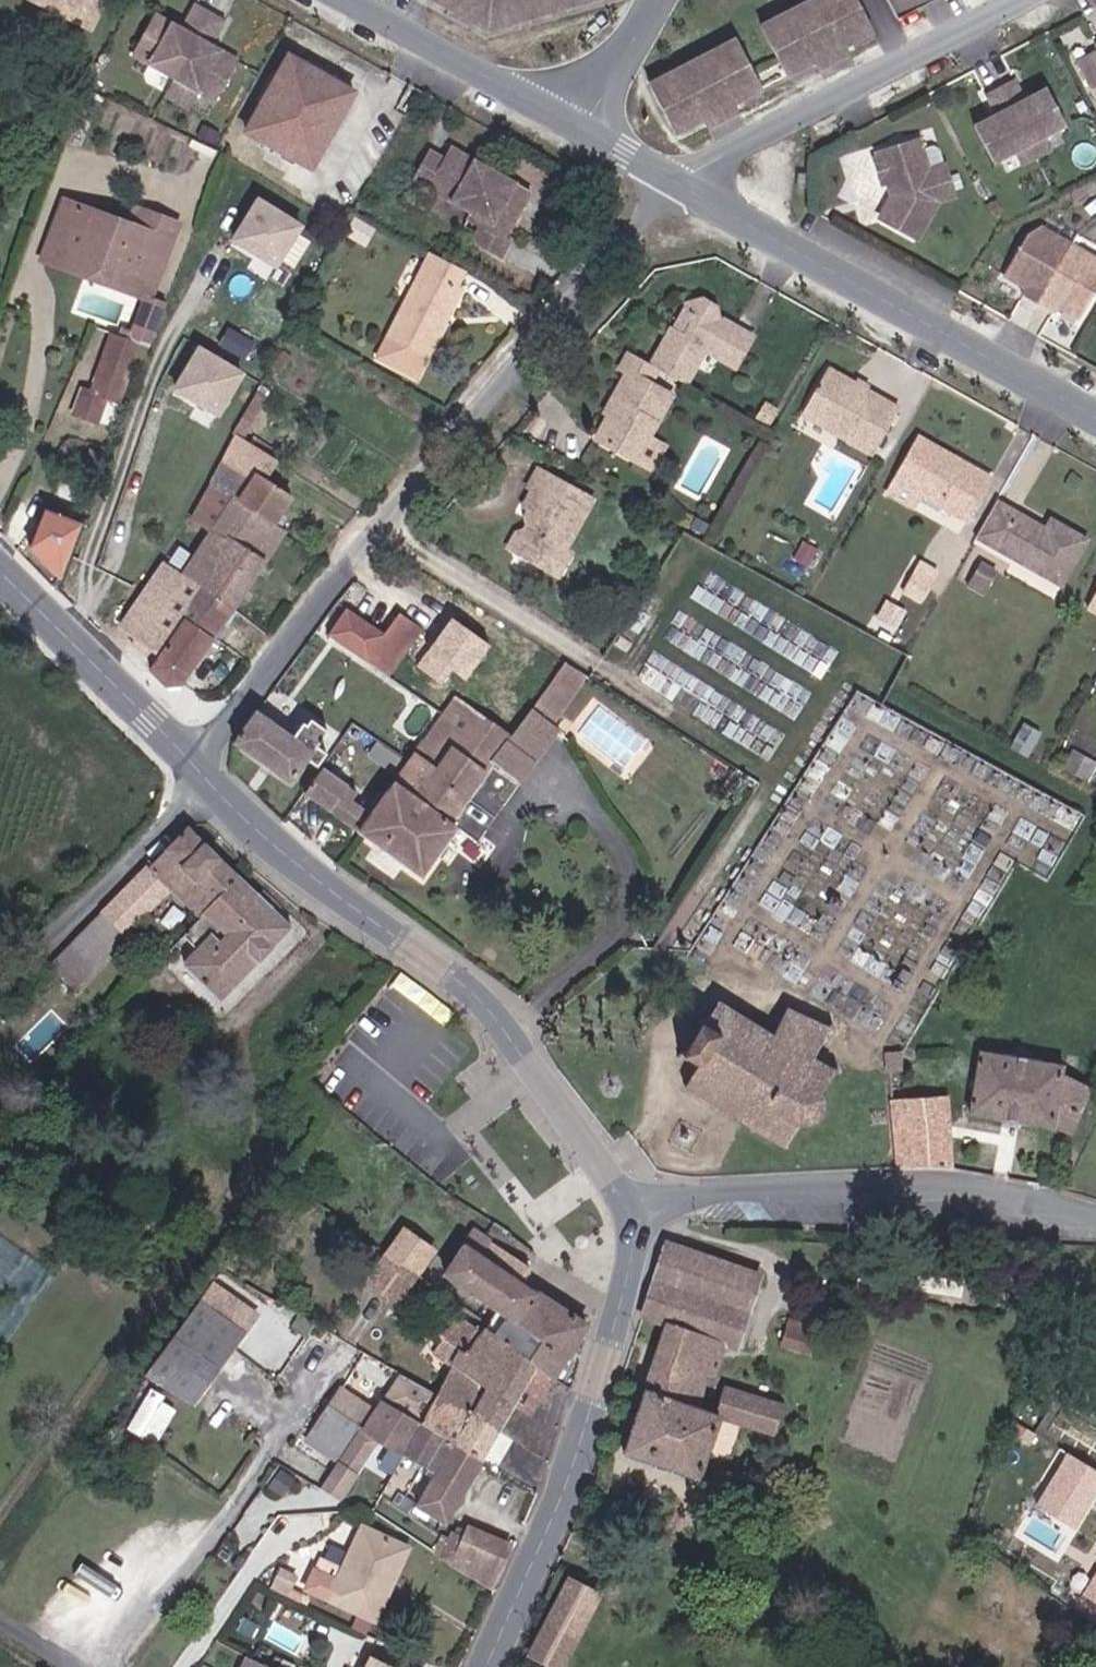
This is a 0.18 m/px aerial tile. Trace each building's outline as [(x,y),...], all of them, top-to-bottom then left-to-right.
[(112,0),(19,0),(17,4),(71,32),(74,24),(77,24),(88,20),(99,26),(112,0)] [(495,24),(577,0),(452,0),(495,24)] [(882,25),(869,0),(811,0),(770,21),(795,70),(823,56),(818,46),(849,30),(855,39),(882,25)] [(930,0),(898,0),(905,13),(930,0)] [(136,64),(177,86),(209,26),(193,18),(185,33),(160,19),(136,64)] [(71,32),(90,42),(99,26),(88,20),(77,24),(74,24),(71,32)] [(177,86),(215,106),(239,61),(216,49),(223,34),(209,26),(177,86)] [(823,56),(828,66),(860,50),(855,39),(849,30),(818,46),(823,56)] [(745,97),(771,83),(746,34),(659,80),(684,128),(712,114),(708,104),(739,88),(745,97)] [(1084,62),(1095,86),(1095,56),(1084,62)] [(1054,130),(1072,120),(1050,80),(1031,90),(1023,74),(993,88),(1002,107),(980,117),(1001,157),(1022,146),(1054,130)] [(718,123),(749,107),(745,97),(739,88),(708,104),(712,114),(718,123)] [(295,150),(358,182),(382,133),(365,126),(359,139),(352,136),(356,129),(345,123),(349,117),(318,102),(295,150)] [(352,136),(359,139),(365,126),(349,117),(345,123),(356,129),(352,136)] [(1022,146),(1028,158),(1061,143),(1054,130),(1022,146)] [(945,195),(959,190),(941,137),(924,142),(921,136),(886,146),(888,152),(879,154),(887,181),(894,180),(896,185),(904,183),(905,188),(900,189),(901,193),(897,196),(887,215),(922,234),(945,195)] [(514,200),(515,196),(448,160),(442,174),(427,166),(411,195),(480,232),(471,251),(501,268),(508,256),(503,252),(527,207),(514,200)] [(284,270),(313,223),(264,192),(235,240),(284,270)] [(106,281),(124,235),(66,214),(45,273),(76,284),(81,272),(106,281)] [(1083,310),(1095,288),(1095,251),(1042,219),(1020,230),(1001,265),(1028,281),(1023,289),(1054,306),(1059,297),(1083,310)] [(114,298),(149,312),(170,251),(124,235),(106,281),(118,286),(114,298)] [(469,276),(436,259),(383,366),(422,386),(451,332),(447,330),(451,321),(455,322),(469,296),(461,292),(469,276)] [(76,284),(102,294),(106,281),(81,272),(76,284)] [(102,294),(114,298),(118,286),(106,281),(102,294)] [(134,355),(154,362),(170,320),(149,312),(134,355)] [(626,384),(657,401),(676,365),(709,382),(726,353),(710,344),(706,348),(691,340),(688,326),(673,317),(655,322),(661,339),(652,355),(640,349),(622,382),(626,384)] [(640,349),(652,355),(661,339),(655,322),(653,323),(640,349)] [(199,344),(178,393),(231,415),(252,366),(199,344)] [(141,368),(151,372),(154,362),(134,355),(117,349),(114,357),(112,357),(102,386),(131,396),(141,368)] [(873,445),(898,401),(829,362),(805,407),(873,445)] [(613,456),(637,411),(618,400),(626,384),(622,382),(597,369),(588,385),(594,388),(579,416),(590,423),(585,432),(582,430),(567,459),(601,478),(613,456)] [(80,426),(106,435),(114,411),(125,414),(131,396),(102,386),(97,401),(89,398),(80,426)] [(585,432),(590,423),(579,416),(574,426),(582,430),(585,432)] [(300,516),(272,499),(300,457),(278,441),(285,433),(263,420),(221,494),(256,516),(287,536),(300,516)] [(957,469),(962,460),(918,436),(913,445),(957,469)] [(913,445),(888,492),(915,507),(922,494),(963,517),(987,474),(962,460),(957,469),(913,445)] [(527,575),(535,571),(562,520),(508,491),(499,507),(503,510),(495,525),(500,528),(511,535),(509,537),(501,540),(500,541),(494,554),(483,573),(518,592),(527,575)] [(973,540),(1055,587),(1083,539),(1046,518),(1039,529),(1030,523),(994,502),(973,540)] [(1030,523),(1039,529),(1046,518),(1036,512),(1030,523)] [(37,563),(66,591),(87,533),(68,527),(71,517),(62,514),(59,523),(52,521),(37,563)] [(210,598),(241,618),(293,540),(287,536),(256,516),(221,569),(226,573),(210,598)] [(509,537),(511,535),(500,528),(495,538),(500,541),(501,540),(509,537)] [(186,701),(241,618),(210,598),(226,573),(221,569),(182,543),(166,569),(124,630),(167,661),(157,676),(186,701)] [(803,546),(797,559),(811,566),(817,553),(803,546)] [(483,573),(494,554),(488,551),(477,570),(483,573)] [(922,566),(908,591),(925,601),(939,575),(922,566)] [(996,577),(979,568),(965,591),(982,601),(996,577)] [(902,624),(909,610),(892,601),(884,615),(902,624)] [(348,603),(328,632),(392,675),(425,625),(400,608),(386,629),(348,603)] [(523,714),(537,725),(561,696),(544,685),(523,714)] [(497,730),(456,701),(437,727),(457,741),(477,755),(497,730)] [(505,737),(521,748),(537,725),(523,714),(505,737)] [(405,769),(424,783),(457,741),(437,727),(405,769)] [(486,761),(505,737),(497,730),(477,755),(486,761)] [(521,748),(505,737),(486,761),(465,789),(493,805),(530,754),(521,748)] [(304,779),(296,772),(305,761),(285,744),(280,748),(276,745),(264,760),(235,739),(213,766),(270,809),(287,785),(296,791),(304,779)] [(405,769),(373,812),(363,824),(358,822),(346,838),(349,841),(337,858),(397,901),(431,851),(422,842),(465,789),(486,761),(477,755),(457,741),(424,783),(405,769)] [(307,790),(350,821),(369,794),(326,763),(307,790)] [(170,939),(209,898),(159,854),(43,975),(71,1001),(102,967),(99,962),(142,914),(170,939)] [(197,1017),(264,945),(209,898),(170,939),(189,955),(182,963),(176,962),(158,983),(197,1017)] [(823,1082),(831,1080),(829,1073),(821,1074),(805,1065),(817,1047),(830,1044),(828,1033),(815,1035),(795,1022),(797,1015),(795,1010),(789,1006),(784,1009),(782,1011),(781,1018),(766,1044),(719,1018),(712,1026),(704,1020),(698,1019),(693,1021),(690,1026),(690,1029),(694,1036),(684,1052),(678,1051),(674,1054),(673,1059),(673,1064),(690,1073),(680,1088),(674,1091),(675,1097),(683,1095),(707,1109),(703,1115),(710,1118),(713,1112),(744,1130),(741,1136),(748,1140),(751,1134),(778,1149),(780,1157),(787,1154),(782,1145),(788,1136),(792,1137),(798,1130),(804,1131),(810,1129),(819,1121),(830,1126),(836,1116),(825,1110),(829,1101),(829,1096),(823,1082)] [(345,1060),(357,1044),(349,1039),(338,1055),(345,1060)] [(1075,1133),(1095,1083),(1095,1072),(981,1053),(975,1116),(1028,1127),(1075,1133)] [(395,1055),(387,1066),(397,1073),(405,1062),(395,1055)] [(896,1168),(951,1166),(948,1096),(893,1098),(896,1168)] [(406,1237),(434,1256),(450,1232),(424,1212),(406,1237)] [(493,1214),(466,1260),(515,1293),(525,1299),(512,1316),(579,1369),(604,1312),(539,1268),(545,1254),(493,1214)] [(385,1267),(412,1287),(434,1256),(406,1237),(385,1267)] [(730,1337),(739,1339),(759,1268),(667,1240),(644,1315),(673,1323),(636,1451),(728,1478),(736,1453),(759,1459),(757,1466),(771,1470),(792,1399),(732,1381),(721,1412),(702,1406),(713,1371),(720,1373),(730,1337)] [(160,1364),(207,1395),(271,1306),(224,1274),(160,1364)] [(504,1309),(512,1316),(525,1299),(515,1293),(504,1309)] [(543,1375),(565,1389),(579,1369),(512,1316),(504,1309),(501,1313),(480,1297),(463,1323),(485,1338),(458,1380),(518,1416),(535,1389),(543,1375)] [(792,1336),(818,1344),(822,1330),(821,1330),(797,1323),(792,1336)] [(378,1413),(381,1413),(395,1391),(358,1370),(324,1425),(355,1444),(358,1440),(361,1442),(378,1413)] [(535,1389),(555,1403),(565,1389),(543,1375),(535,1389)] [(499,1445),(518,1416),(458,1380),(445,1401),(410,1380),(403,1390),(499,1445)] [(464,1501),(499,1445),(403,1390),(398,1387),(395,1391),(381,1413),(378,1413),(361,1442),(359,1446),(378,1457),(398,1424),(457,1456),(439,1488),(464,1501)] [(159,1442),(179,1405),(150,1389),(130,1426),(159,1442)] [(1040,1506),(1084,1527),(1095,1502),(1095,1464),(1066,1450),(1040,1506)] [(350,1477),(361,1484),(372,1466),(369,1464),(371,1460),(363,1455),(350,1477)] [(460,1548),(507,1575),(527,1532),(485,1510),(482,1517),(475,1514),(460,1548)] [(406,1579),(399,1576),(415,1538),(375,1521),(344,1594),(390,1615),(406,1579)] [(399,1576),(406,1579),(422,1541),(415,1538),(399,1576)] [(1095,1600),(1095,1572),(1084,1593),(1095,1600)] [(601,1626),(543,1596),(505,1666),(579,1666),(601,1626)] [(258,1648),(251,1663),(241,1658),(237,1666),(300,1666),(258,1648)] [(398,1663),(381,1654),(375,1666),(396,1666),(398,1663)]
